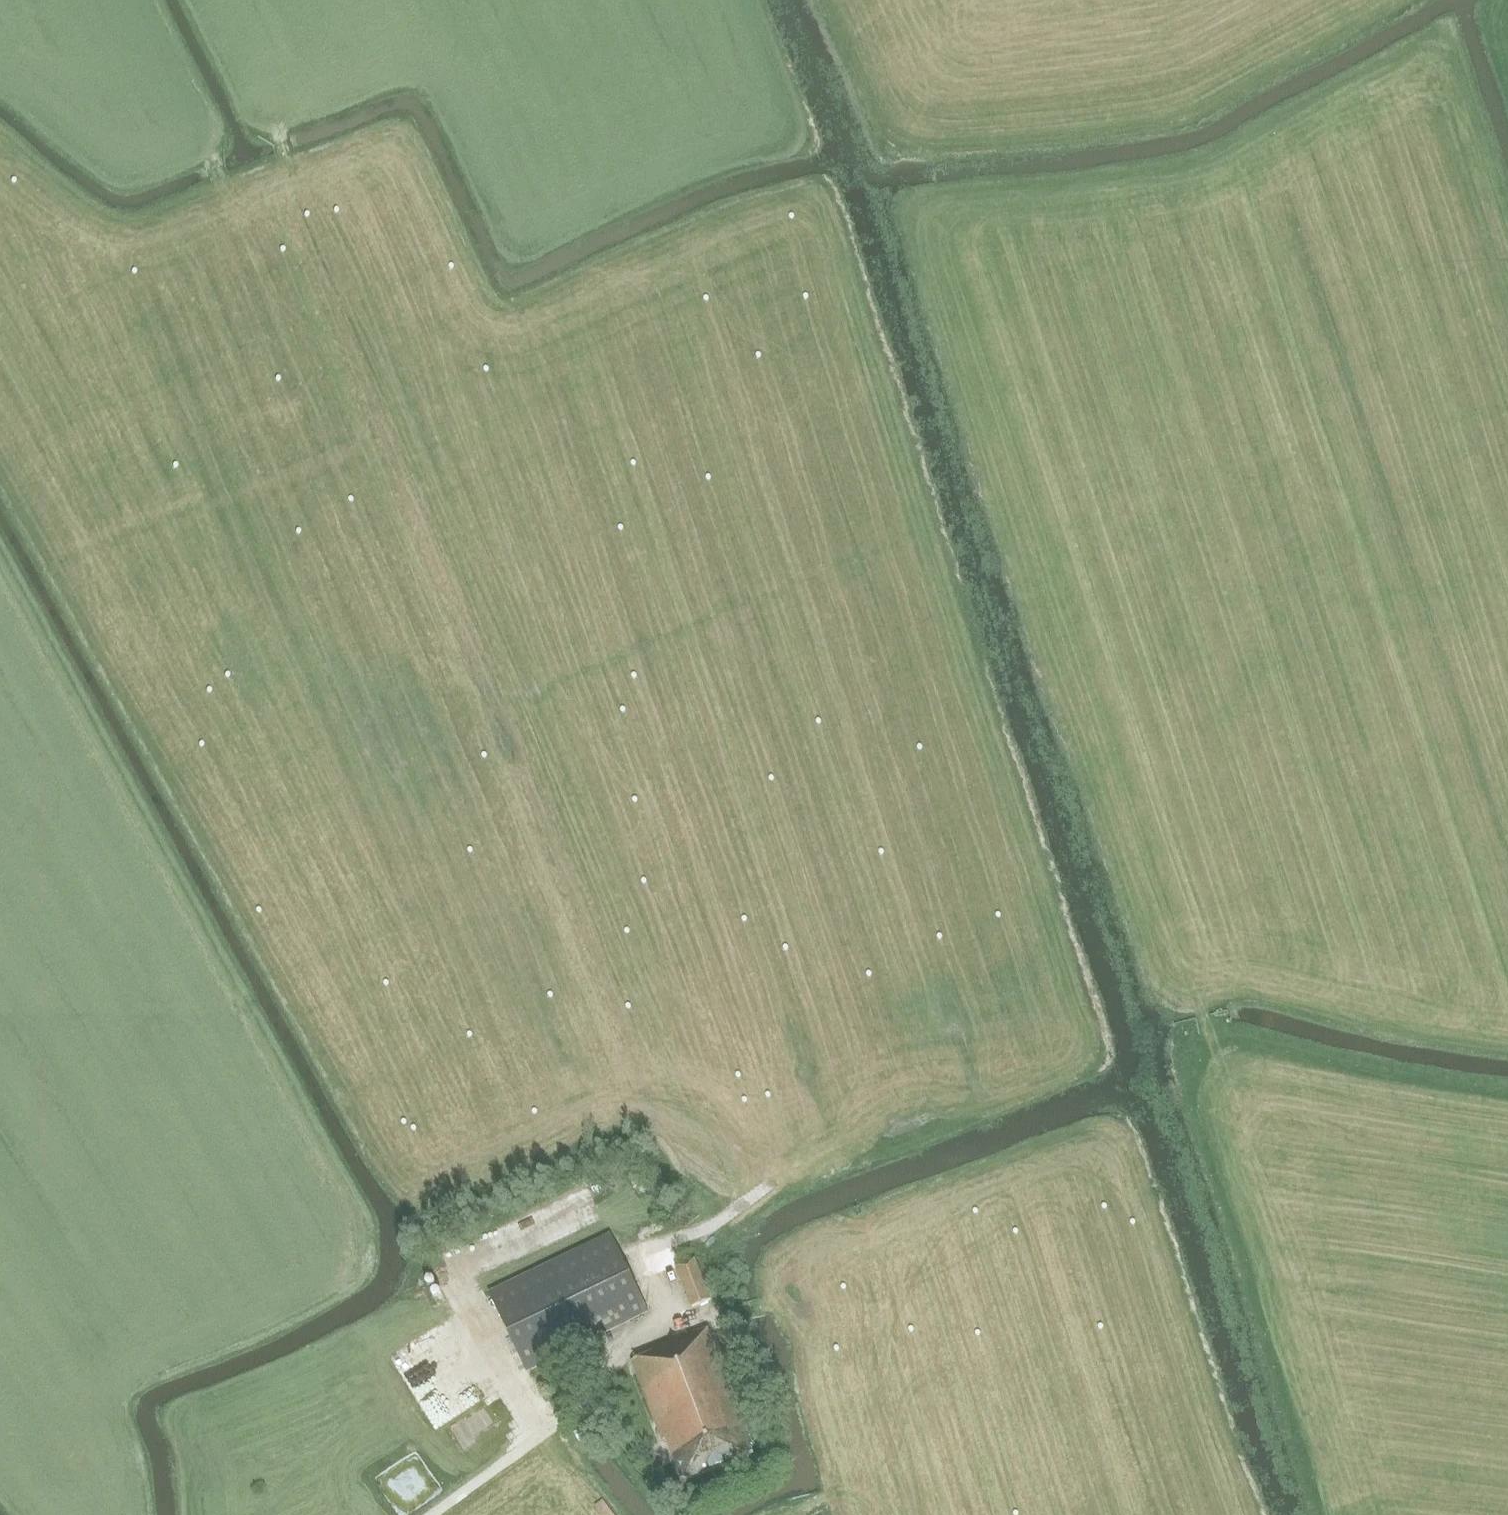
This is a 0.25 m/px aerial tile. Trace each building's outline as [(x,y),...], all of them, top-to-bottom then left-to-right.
[(527,1370),(648,1312),(611,1236),(490,1294),(527,1370)] [(691,1308),(712,1300),(696,1258),(675,1267),(691,1308)] [(708,1329),(651,1350),(652,1353),(632,1361),(662,1441),(666,1440),(682,1481),(753,1455),(749,1445),(752,1444),(708,1329)]
